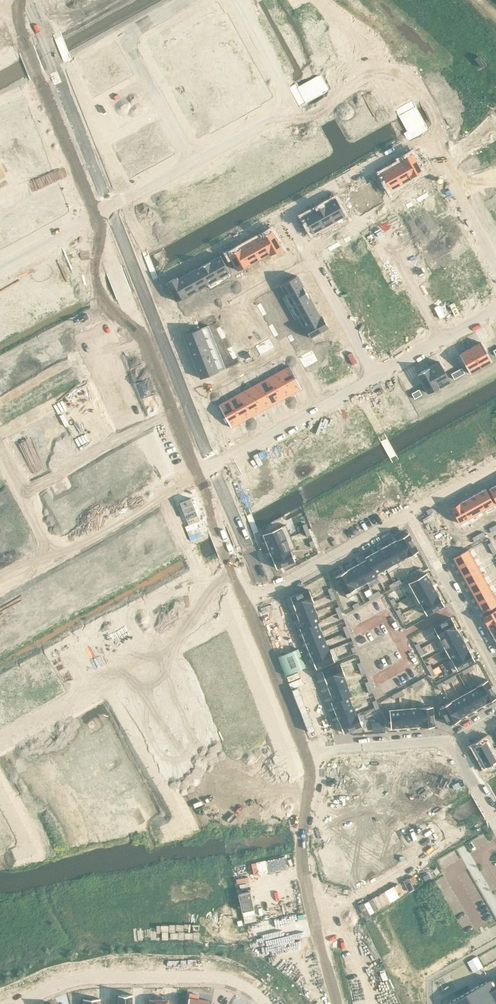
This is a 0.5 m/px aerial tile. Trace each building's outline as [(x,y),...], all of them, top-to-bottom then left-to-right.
[(51,1),(65,28),(86,16),(78,0),(53,0),(51,1)] [(96,9),(113,0),(91,0),(96,9)] [(286,7),(322,73),(339,64),(339,63),(345,60),(345,61),(354,56),(350,47),(341,52),(313,0),(298,0),(286,7)] [(220,2),(209,8),(209,9),(219,26),(229,20),(220,2)] [(209,9),(199,15),(208,32),(219,26),(209,9)] [(199,15),(188,21),(197,37),(208,32),(199,15)] [(188,21),(178,27),(187,43),(197,37),(188,21)] [(178,27),(167,32),(176,49),(187,43),(178,27)] [(10,44),(2,28),(0,29),(0,50),(10,44)] [(167,32),(157,38),(166,55),(176,49),(167,32)] [(145,43),(151,53),(155,61),(166,55),(157,38),(156,37),(145,43)] [(111,44),(101,50),(110,67),(120,61),(111,44)] [(240,46),(224,55),(230,66),(246,56),(240,46)] [(101,50),(90,56),(99,73),(110,67),(101,50)] [(89,55),(78,61),(88,79),(99,73),(90,56),(89,55)] [(246,56),(230,66),(233,73),(235,76),(252,67),(250,63),(246,56)] [(252,67),(235,76),(241,87),(258,78),(252,67)] [(187,75),(171,84),(177,95),(194,86),(187,75)] [(258,78),(241,87),(247,97),(264,88),(258,78)] [(370,82),(358,88),(367,105),(379,98),(380,100),(386,97),(385,95),(380,85),(374,89),(370,82)] [(194,86),(177,95),(182,104),(183,106),(199,96),(198,94),(194,86)] [(264,88),(247,97),(253,108),(262,104),(271,99),(265,88),(264,88)] [(358,88),(347,94),(356,111),(367,105),(358,88)] [(346,93),(335,99),(345,117),(356,111),(347,94),(346,93)] [(199,96),(183,106),(188,116),(205,107),(199,96)] [(106,102),(94,109),(100,118),(111,112),(106,103),(106,102)] [(17,104),(2,109),(6,120),(20,114),(17,104)] [(205,107),(188,116),(194,127),(200,123),(211,117),(205,107)] [(20,114),(6,120),(9,128),(24,123),(20,114)] [(194,127),(193,127),(199,138),(217,128),(211,117),(200,123),(194,127)] [(302,119),(290,125),(297,139),(292,142),(298,153),(304,149),(303,147),(314,141),(302,119)] [(24,123),(9,128),(13,136),(27,130),(24,123)] [(158,125),(147,130),(154,142),(164,136),(158,125)] [(27,130),(13,136),(16,145),(31,139),(27,130)] [(147,130),(136,136),(143,148),(154,142),(147,130)] [(269,135),(259,141),(271,163),(281,157),(282,159),(288,156),(282,145),(276,148),(269,135)] [(136,136),(125,143),(132,154),(143,148),(136,136)] [(164,136),(154,142),(156,145),(160,153),(170,148),(164,136)] [(31,139),(16,145),(19,154),(34,148),(31,139)] [(259,141),(248,146),(255,159),(250,162),(256,173),(262,170),(261,168),(271,163),(259,141)] [(154,142),(143,148),(149,159),(160,153),(156,145),(154,142)] [(125,143),(114,149),(120,161),(132,154),(125,143)] [(34,148),(19,154),(23,162),(37,156),(34,148)] [(143,148),(132,154),(138,165),(149,159),(143,148)] [(413,152),(401,159),(402,161),(411,177),(423,170),(414,154),(413,152)] [(132,154),(120,161),(127,172),(138,165),(132,154)] [(37,156),(23,162),(26,170),(40,164),(37,156)] [(229,158),(219,163),(231,185),(241,180),(242,181),(247,178),(241,167),(236,170),(229,158)] [(402,161),(392,167),(401,183),(411,177),(402,161)] [(219,163),(208,169),(215,181),(210,184),(216,195),(222,192),(221,191),(231,185),(219,163)] [(40,164),(26,170),(29,177),(43,171),(40,164)] [(392,167),(382,172),(390,188),(401,183),(392,167)] [(188,179),(178,184),(190,207),(200,202),(201,203),(207,200),(201,189),(196,192),(188,179)] [(370,181),(359,187),(367,201),(370,207),(381,201),(378,195),(370,181)] [(178,184),(167,190),(175,203),(169,206),(175,217),(181,214),(180,212),(190,207),(178,184)] [(359,187),(348,194),(355,207),(358,213),(370,207),(367,201),(359,187)] [(25,192),(14,198),(21,208),(31,202),(25,192)] [(13,197),(3,202),(10,214),(21,208),(14,198),(13,197)] [(335,197),(324,203),(325,206),(333,220),(344,213),(337,200),(335,197)] [(441,200),(425,209),(431,220),(447,211),(441,200)] [(0,204),(0,220),(10,214),(3,202),(0,204)] [(31,202),(21,208),(27,219),(38,213),(31,202)] [(148,203),(137,210),(149,232),(160,226),(161,228),(167,224),(161,213),(156,216),(148,203)] [(324,203),(313,209),(315,212),(322,226),(333,220),(325,206),(324,203)] [(21,208),(10,214),(16,225),(27,219),(21,208)] [(313,209),(302,215),(311,232),(322,226),(315,212),(313,209)] [(447,211),(431,220),(437,231),(453,222),(447,211)] [(0,220),(6,231),(16,225),(10,214),(0,220)] [(453,222),(437,231),(443,241),(459,232),(453,222)] [(271,230),(260,236),(270,254),(282,248),(271,230)] [(459,232),(443,241),(449,252),(465,244),(459,232)] [(260,236),(250,242),(259,258),(268,253),(269,252),(270,254),(260,236)] [(250,242),(239,248),(248,264),(259,258),(250,242)] [(239,248),(229,254),(237,270),(248,264),(239,248)] [(344,254),(328,263),(334,274),(350,265),(344,254)] [(220,255),(209,261),(220,281),(231,275),(220,255)] [(86,257),(69,266),(78,282),(90,275),(87,269),(92,267),(86,257)] [(209,261),(198,267),(210,287),(220,281),(209,261)] [(66,262),(55,267),(63,280),(57,283),(63,294),(69,291),(67,288),(78,282),(69,266),(69,267),(66,262)] [(350,265),(334,274),(340,284),(356,276),(350,265)] [(198,267),(188,273),(197,289),(207,283),(209,287),(210,287),(198,267)] [(178,278),(187,294),(197,289),(188,273),(178,278)] [(297,275),(280,284),(286,295),(302,286),(297,275)] [(177,276),(165,283),(175,301),(187,294),(178,278),(177,276)] [(356,276),(340,284),(346,295),(362,286),(356,276)] [(40,279),(28,286),(41,310),(53,303),(53,305),(59,301),(53,290),(48,293),(40,279)] [(468,284),(458,290),(465,304),(467,306),(477,300),(476,298),(468,284)] [(286,295),(282,297),(289,309),(309,297),(302,286),(286,295)] [(362,286),(346,295),(352,306),(368,297),(362,286)] [(458,290),(447,296),(455,310),(456,312),(467,306),(465,304),(458,290)] [(13,291),(2,297),(14,318),(24,312),(26,315),(31,312),(25,301),(20,304),(13,291)] [(447,296),(436,302),(445,318),(456,312),(455,310),(447,296)] [(0,298),(0,329),(5,327),(3,323),(14,318),(2,297),(0,298)] [(309,297),(289,309),(294,319),(298,316),(314,308),(309,297)] [(314,308),(298,316),(304,326),(320,317),(314,308)] [(414,310),(403,317),(404,319),(412,333),(423,327),(416,313),(414,310)] [(320,317),(304,326),(310,337),(319,333),(328,327),(322,316),(320,317)] [(105,317),(94,323),(95,324),(104,341),(115,335),(105,317)] [(403,317),(392,323),(394,325),(401,339),(412,333),(404,319),(403,317)] [(392,323),(382,328),(383,331),(391,345),(401,339),(394,325),(392,323)] [(95,324),(85,330),(94,346),(104,341),(95,324)] [(196,330),(183,335),(185,339),(188,346),(213,336),(208,325),(198,329),(196,330)] [(382,328),(371,335),(372,337),(381,353),(392,347),(391,345),(383,331),(382,328)] [(85,330),(74,336),(83,352),(94,346),(85,330)] [(74,336),(64,342),(65,344),(74,360),(84,354),(83,352),(74,336)] [(213,336),(188,346),(192,356),(217,346),(213,336)] [(268,338),(255,345),(260,354),(273,347),(268,338)] [(481,342),(470,348),(480,367),(491,361),(481,342)] [(65,344),(54,350),(63,366),(74,360),(65,344)] [(217,346),(192,356),(196,367),(221,357),(217,346)] [(470,348),(459,354),(469,373),(480,367),(470,348)] [(312,349),(298,357),(304,368),(318,360),(312,350),(312,349)] [(54,350),(43,356),(52,372),(63,366),(54,350)] [(221,357),(196,367),(200,378),(225,368),(221,357)] [(36,359),(25,365),(33,381),(44,375),(36,359)] [(439,362),(428,368),(439,387),(449,381),(439,362)] [(25,365),(14,370),(23,387),(33,381),(25,365)] [(289,365),(279,371),(285,383),(295,377),(289,365)] [(128,368),(111,375),(116,386),(133,379),(128,368)] [(428,368),(418,373),(428,393),(439,387),(428,368)] [(14,370),(4,376),(12,392),(23,387),(14,370)] [(279,371),(269,377),(275,388),(285,383),(279,371)] [(0,378),(0,395),(2,398),(12,392),(4,376),(0,378)] [(455,378),(454,379),(457,384),(462,381),(459,376),(455,378)] [(269,377),(259,382),(265,394),(275,388),(269,377)] [(295,377),(285,383),(291,394),(301,388),(295,377)] [(133,379),(116,386),(120,397),(137,390),(133,379)] [(259,382),(249,388),(255,399),(265,394),(259,382)] [(285,383),(275,388),(281,399),(291,394),(285,383)] [(399,384),(388,390),(401,414),(412,408),(399,384)] [(249,388),(239,393),(245,405),(255,399),(249,388)] [(275,388),(265,394),(271,405),(281,399),(275,388)] [(137,390),(120,397),(124,407),(141,400),(137,390)] [(388,390),(377,397),(390,420),(401,414),(388,390)] [(239,393),(229,399),(235,410),(245,405),(239,393)] [(265,394),(255,399),(261,410),(271,405),(265,394)] [(229,399),(218,405),(224,416),(235,410),(229,399)] [(255,399),(245,405),(251,416),(261,410),(255,399)] [(141,400),(124,407),(129,418),(132,417),(135,416),(136,415),(139,414),(141,413),(142,413),(145,412),(146,411),(145,409),(141,400)] [(245,405),(235,410),(241,421),(251,416),(245,405)] [(235,410),(224,416),(231,427),(241,421),(235,410)] [(349,410),(338,416),(351,439),(362,433),(349,410)] [(338,416),(327,422),(340,445),(351,439),(338,416)] [(366,417),(360,420),(364,428),(370,424),(366,417)] [(26,425),(10,434),(16,445),(32,436),(26,425)] [(310,434),(299,440),(312,463),(323,457),(310,434)] [(32,436),(16,445),(22,455),(38,447),(32,436)] [(147,446),(136,452),(142,463),(153,457),(147,446)] [(38,447),(22,455),(28,466),(44,457),(38,447)] [(439,452),(428,457),(440,478),(450,473),(443,460),(447,457),(443,450),(441,447),(437,449),(439,452)] [(136,452),(126,458),(132,468),(142,463),(136,452)] [(28,466),(26,467),(32,478),(50,468),(44,457),(28,466)] [(153,457),(142,463),(149,475),(159,469),(153,457)] [(416,460),(413,462),(414,465),(418,473),(422,471),(430,484),(440,478),(428,457),(418,463),(416,460)] [(126,458),(116,463),(122,474),(132,468),(126,458)] [(116,463),(106,469),(112,479),(122,474),(116,463)] [(142,463),(132,468),(139,480),(149,475),(142,463)] [(132,468),(122,474),(129,486),(139,480),(132,468)] [(106,469),(96,474),(102,485),(112,479),(106,469)] [(96,474),(87,480),(92,490),(102,485),(96,474)] [(122,474),(112,479),(119,491),(129,486),(122,474)] [(385,482),(375,487),(386,508),(397,503),(389,489),(393,487),(389,479),(387,476),(383,478),(385,482)] [(112,479),(102,485),(109,497),(119,491),(112,479)] [(87,480),(76,486),(82,496),(92,490),(87,480)] [(102,485),(92,490),(99,502),(109,497),(102,485)] [(363,490),(359,492),(360,495),(365,503),(369,501),(376,514),(386,508),(375,487),(364,493),(363,490)] [(484,488),(476,493),(485,509),(490,506),(493,504),(484,488)] [(92,490),(82,496),(89,508),(99,502),(92,490)] [(476,493),(468,497),(477,514),(480,512),(485,509),(476,493)] [(468,497),(459,502),(468,518),(473,515),(477,514),(468,497)] [(340,507),(329,512),(341,533),(351,528),(344,514),(348,512),(343,505),(342,501),(338,504),(340,507)] [(459,502),(451,507),(460,523),(463,521),(468,518),(459,502)] [(317,515),(313,517),(315,520),(319,528),(323,526),(330,539),(341,533),(329,512),(319,518),(317,515)] [(188,521),(169,531),(176,543),(194,532),(188,521)] [(281,526),(263,533),(265,541),(266,543),(267,545),(290,536),(285,524),(281,526)] [(14,527),(3,533),(14,552),(25,546),(14,527)] [(0,534),(0,553),(3,558),(14,552),(3,533),(0,534)] [(408,533),(397,539),(406,556),(418,550),(408,533)] [(290,536),(267,545),(270,552),(271,554),(271,556),(294,547),(290,536)] [(393,541),(387,545),(399,566),(397,562),(406,556),(397,539),(395,540),(393,541)] [(140,545),(129,551),(140,570),(151,564),(140,545)] [(378,549),(376,550),(386,568),(388,572),(399,566),(387,545),(380,548),(378,549)] [(294,547),(271,556),(276,568),(279,567),(281,566),(295,560),(290,549),(295,547),(294,547)] [(372,553),(365,556),(367,558),(376,576),(377,575),(376,573),(386,568),(376,550),(374,551),(372,553)] [(467,551),(453,559),(457,567),(472,559),(473,558),(469,550),(467,551)] [(129,551),(118,557),(129,576),(140,570),(129,551)] [(359,563),(357,564),(366,581),(376,576),(367,558),(361,562),(359,563)] [(472,559),(457,567),(462,576),(476,568),(478,567),(473,558),(472,559)] [(101,564),(90,570),(100,590),(111,584),(101,564)] [(355,565),(347,569),(356,587),(366,581),(357,564),(355,565)] [(476,568),(462,576),(467,585),(481,577),(483,576),(478,567),(476,568)] [(342,572),(335,576),(347,597),(358,591),(356,587),(347,569),(346,570),(344,571),(342,572)] [(90,570),(79,576),(90,596),(100,590),(90,570)] [(426,572),(404,584),(410,595),(432,583),(426,572)] [(481,577),(467,585),(472,594),(486,586),(488,585),(483,576),(481,577)] [(432,583),(410,595),(416,606),(421,604),(438,594),(432,583)] [(486,586),(472,594),(477,603),(491,595),(493,594),(488,585),(486,586)] [(62,586),(51,592),(62,611),(73,605),(62,586)] [(308,589),(290,596),(290,597),(295,608),(295,609),(312,602),(313,601),(308,589)] [(51,592),(40,598),(51,617),(62,611),(51,592)] [(438,594),(421,604),(426,614),(444,605),(438,594)] [(477,603),(482,611),(495,603),(495,599),(493,594),(491,595),(477,603)] [(312,602),(295,609),(298,617),(298,618),(316,611),(312,602)] [(25,609),(14,615),(24,634),(35,628),(25,609)] [(482,616),(487,625),(489,624),(495,620),(495,609),(484,615),(482,616)] [(316,611),(298,618),(298,617),(299,619),(300,622),(302,627),(300,627),(300,628),(317,621),(319,621),(316,611)] [(14,615),(3,621),(14,640),(24,634),(14,615)] [(451,617),(433,627),(439,637),(435,640),(457,628),(451,617)] [(487,625),(491,633),(493,632),(495,630),(495,620),(489,624),(487,625)] [(317,621),(300,628),(302,633),(303,635),(304,637),(321,631),(317,621)] [(457,628),(435,640),(441,651),(463,639),(457,628)] [(321,631),(304,637),(306,643),(307,645),(307,647),(325,640),(321,631)] [(463,639),(441,651),(445,649),(451,658),(468,649),(463,639)] [(325,640),(307,647),(309,652),(310,654),(311,656),(328,649),(325,640)] [(328,649),(311,656),(312,658),(313,661),(316,668),(339,659),(334,647),(328,649)] [(451,658),(446,661),(453,672),(474,660),(468,649),(451,658)] [(340,663),(321,670),(322,671),(324,678),(325,680),(326,683),(343,676),(343,675),(345,675),(340,663)] [(343,676),(326,683),(328,687),(329,689),(330,691),(347,685),(343,676)] [(476,685),(476,686),(485,703),(495,697),(495,695),(493,690),(487,679),(476,685)] [(347,685),(330,691),(332,696),(333,699),(333,700),(331,701),(331,702),(351,694),(347,685)] [(476,686),(468,691),(477,707),(482,704),(484,703),(485,703),(476,686)] [(468,691),(459,696),(468,712),(473,709),(475,708),(477,707),(468,691)] [(351,694),(331,702),(333,707),(334,709),(335,711),(352,704),(349,695),(351,694)] [(459,696),(450,701),(460,718),(459,717),(464,714),(466,713),(468,712),(459,696)] [(450,701),(439,707),(445,718),(449,724),(460,718),(450,701)] [(352,704),(335,711),(337,716),(338,719),(339,720),(356,713),(352,704)] [(432,706),(420,707),(422,726),(434,725),(432,706)] [(420,707),(410,708),(411,726),(417,725),(419,725),(421,725),(421,726),(422,726),(420,707)] [(400,708),(389,709),(391,728),(397,727),(399,727),(401,727),(400,708)] [(410,708),(400,708),(401,727),(407,726),(409,726),(411,726),(410,708)] [(356,713),(339,720),(343,732),(362,725),(357,713),(356,713)] [(473,746),(473,747),(474,747),(484,766),(485,767),(486,767),(486,766),(495,761),(495,750),(492,752),(485,739),(484,740),(474,745),(473,746)] [(370,755),(343,765),(374,841),(428,820),(398,747),(379,755),(377,752),(370,755)] [(253,874),(287,867),(285,856),(251,862),(253,874)] [(243,922),(256,920),(252,890),(240,892),(243,922)] [(469,960),(473,970),(482,966),(478,956),(469,960)] [(447,1003),(495,1003),(495,987),(490,979),(447,1003)] [(187,1003),(213,1003),(211,1003),(212,1001),(198,999),(199,995),(189,993),(187,1003)] [(118,994),(118,1003),(132,1003),(132,994),(118,994)]
